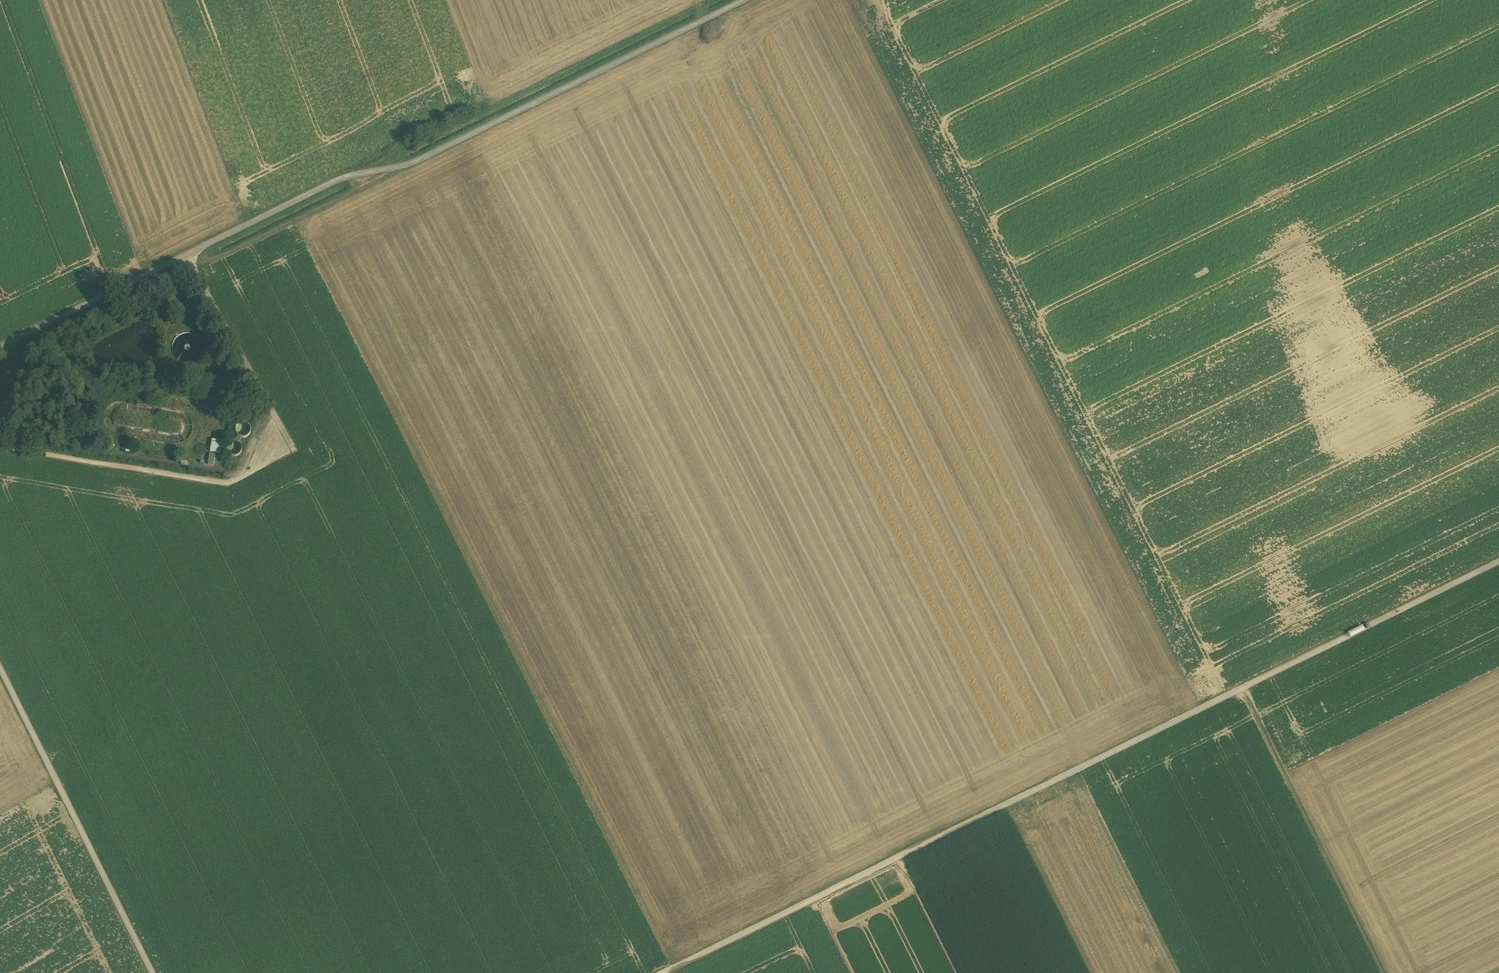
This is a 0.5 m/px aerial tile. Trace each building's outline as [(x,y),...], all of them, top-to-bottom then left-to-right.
[(210,450),(219,452),(221,440),(212,439),(210,450)]
